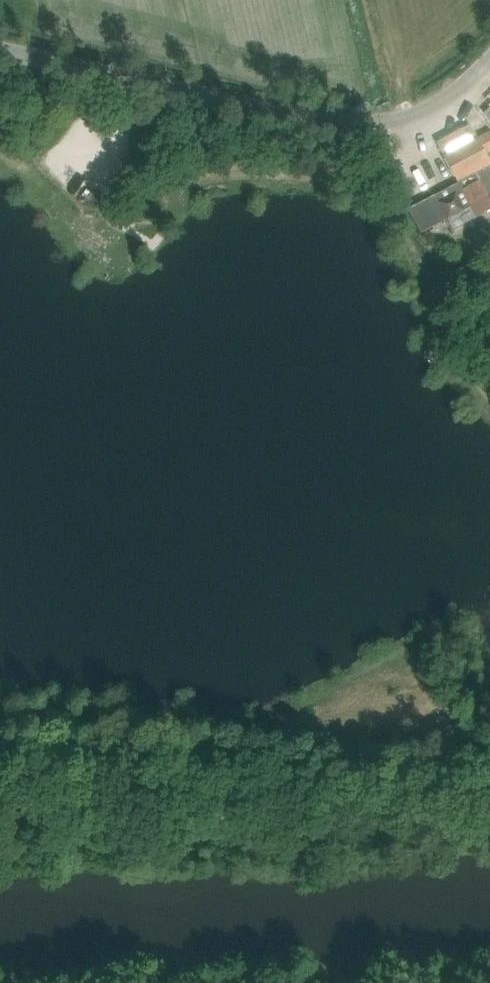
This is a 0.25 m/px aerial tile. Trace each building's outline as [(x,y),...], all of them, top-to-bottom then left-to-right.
[(484,136),(478,139),(477,138),(470,125),(438,142),(445,155),(444,156),(458,182),(407,209),(420,233),(447,219),(450,204),(463,207),(469,203),(477,217),(489,210),(489,162),(485,153),(489,150),(489,147),(484,136)] [(121,218),(137,219),(138,209),(122,208),(121,218)]
